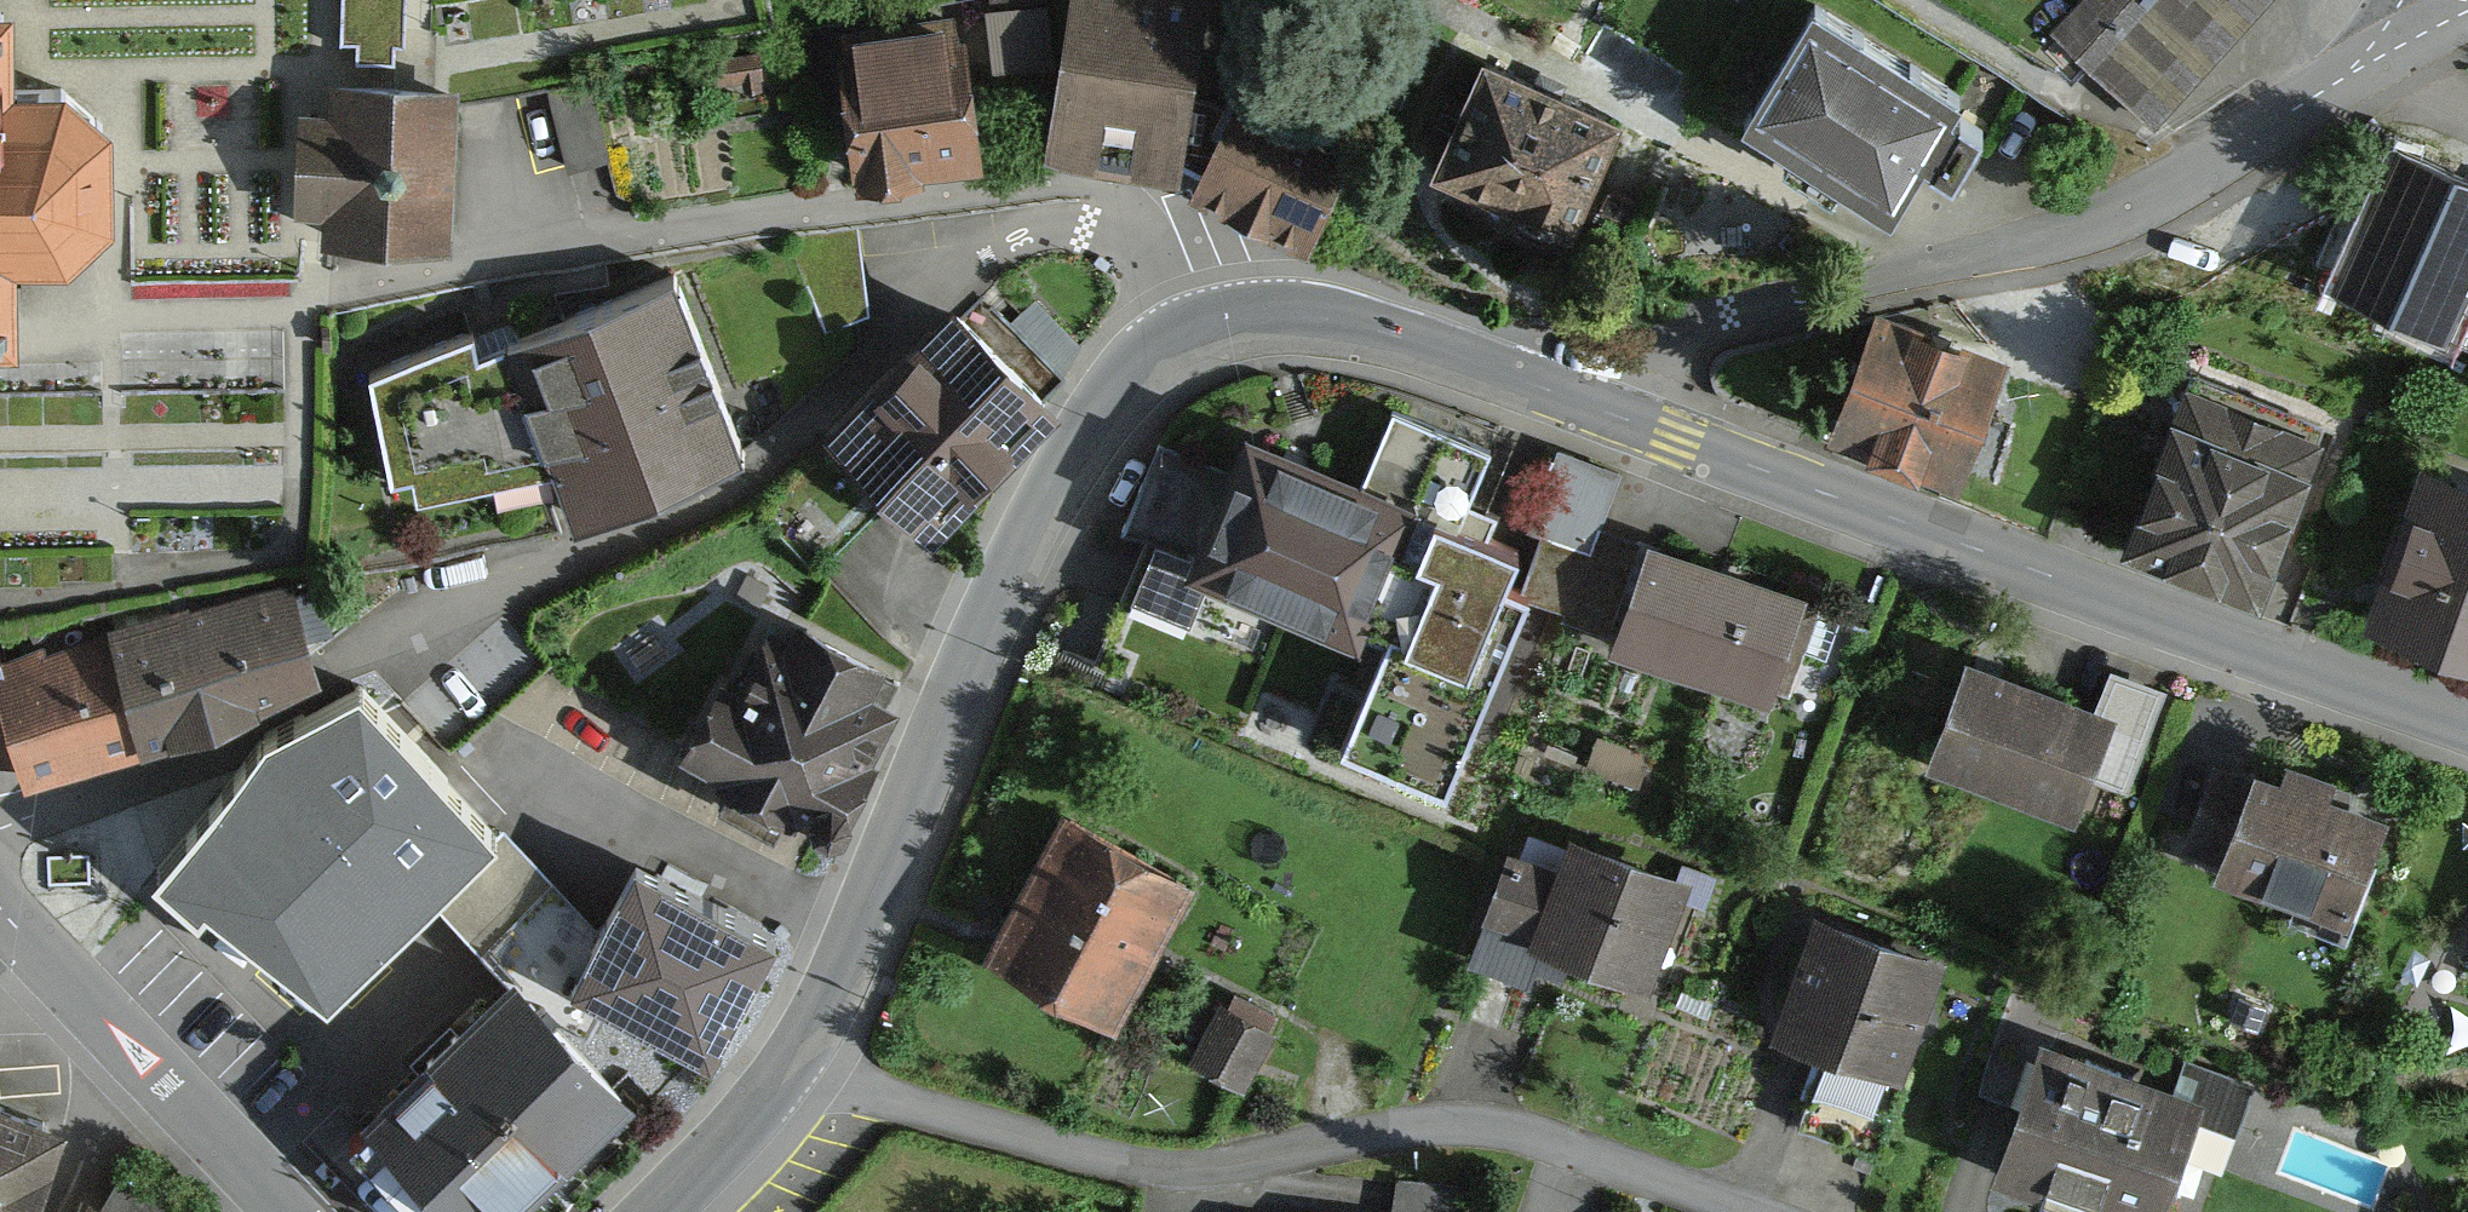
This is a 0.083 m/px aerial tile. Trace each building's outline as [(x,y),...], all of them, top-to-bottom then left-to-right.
[(1042,58),(1032,0),(1024,0),(990,5),(1000,64),(1042,58)] [(1171,147),(1196,0),(1083,0),(1061,128),(1171,147)] [(2051,28),(2155,124),(2269,0),(2077,0),(2051,28)] [(1956,94),(1812,8),(1745,118),(1889,204),(1921,152),(1946,168),(1974,123),(1948,107),(1956,94)] [(19,358),(18,278),(116,276),(113,94),(14,95),(13,13),(0,14),(0,358),(19,358)] [(850,29),(868,163),(973,148),(954,15),(850,29)] [(402,49),(403,18),(346,16),(345,47),(402,49)] [(1614,104),(1485,52),(1446,147),(1575,199),(1614,104)] [(448,255),(451,88),(335,86),(333,254),(448,255)] [(1233,96),(1196,163),(1306,223),(1343,156),(1233,96)] [(2395,161),(2334,292),(2444,341),(2467,289),(2467,195),(2395,161)] [(742,445),(678,274),(477,346),(471,323),(376,359),(396,474),(414,469),(417,489),(558,455),(578,507),(742,445)] [(842,434),(926,515),(1058,378),(974,297),(842,434)] [(1987,354),(1885,314),(1844,416),(1946,457),(1987,354)] [(2313,429),(2191,382),(2136,524),(2258,571),(2313,429)] [(1195,469),(1147,587),(1330,662),(1308,715),(1451,773),(1527,586),(1442,551),(1474,473),(1368,430),(1329,523),(1195,469)] [(2432,464),(2386,603),(2467,630),(2467,475),(2432,464)] [(1811,584),(1650,523),(1608,632),(1769,693),(1811,584)] [(294,580),(112,634),(140,724),(242,685),(278,670),(315,651),(294,580)] [(883,649),(801,612),(790,637),(766,626),(742,677),(720,668),(685,742),(822,805),(835,808),(843,806),(847,798),(894,698),(866,686),(883,649)] [(140,724),(112,634),(0,657),(0,747),(21,752),(24,761),(140,724)] [(2117,700),(1968,643),(1929,746),(2077,803),(2117,700)] [(269,740),(158,869),(198,901),(207,893),(330,986),(438,885),(501,826),(368,689),(269,740)] [(2360,787),(2207,733),(2163,858),(2316,912),(2360,787)] [(1179,872),(1069,815),(1004,941),(1113,998),(1179,872)] [(1523,842),(1511,837),(1465,949),(1531,976),(1538,961),(1564,972),(1574,947),(1666,984),(1711,874),(1572,817),(1563,839),(1530,825),(1523,842)] [(583,1033),(602,987),(576,972),(600,928),(501,826),(438,885),(527,974),(583,1033)] [(600,928),(576,972),(602,987),(710,1047),(774,933),(640,858),(600,928)] [(1918,976),(1781,926),(1741,1034),(1879,1084),(1918,976)] [(435,1211),(493,1211),(630,1082),(583,1033),(527,974),(359,1133),(435,1211)] [(1222,1007),(1198,1053),(1241,1075),(1264,1028),(1222,1007)] [(2042,1056),(1994,1187),(2061,1211),(2171,1211),(2206,1116),(2042,1056)] [(0,1092),(0,1211),(16,1211),(53,1111),(0,1092)] [(125,1178),(104,1211),(181,1211),(125,1178)]
